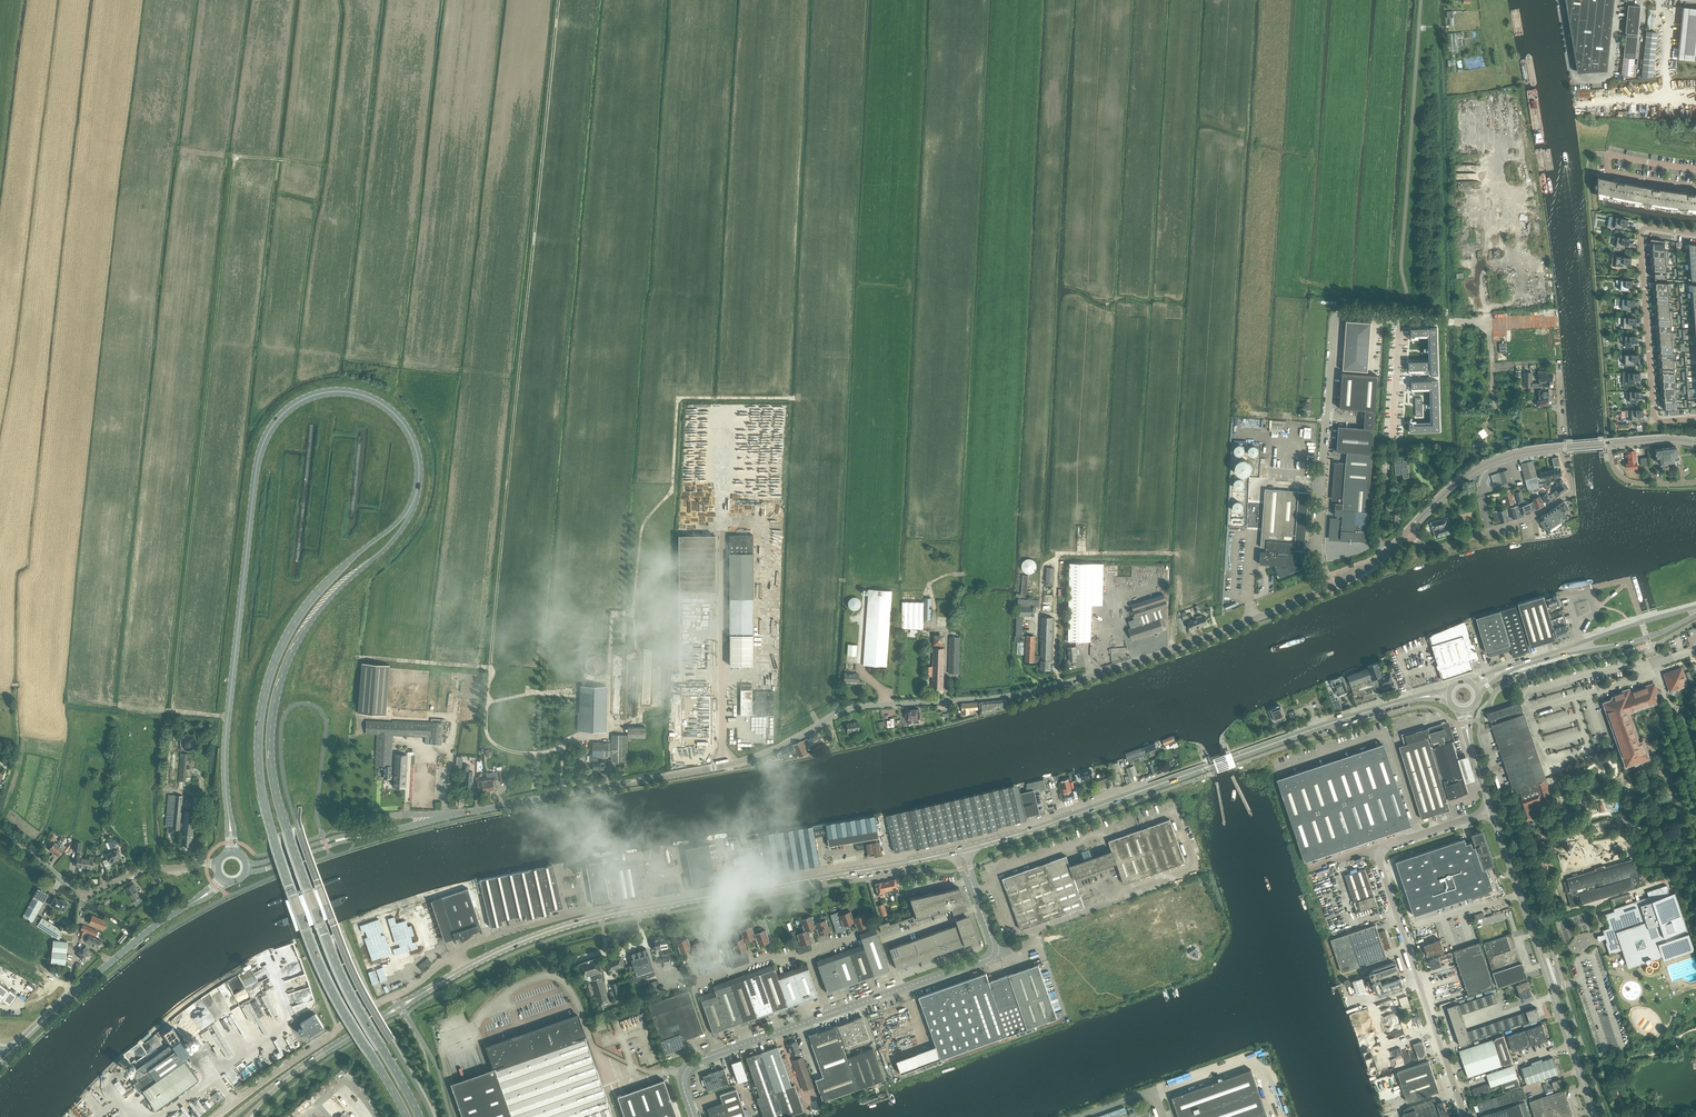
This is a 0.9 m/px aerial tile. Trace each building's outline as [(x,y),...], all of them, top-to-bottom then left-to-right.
[(1567,12),(1593,14),(1594,1),(1587,0),(1583,0),(1565,0),(1566,7),(1568,7),(1567,12)] [(1594,1),(1593,14),(1613,16),(1614,3),(1600,2),(1594,1)] [(1641,6),(1628,5),(1625,33),(1626,33),(1626,34),(1627,34),(1637,35),(1638,35),(1641,6)] [(1695,61),(1695,10),(1689,9),(1684,9),(1682,23),(1688,23),(1686,44),(1680,44),(1679,58),(1687,59),(1687,60),(1695,61)] [(1568,17),(1570,25),(1591,28),(1593,14),(1567,12),(1569,12),(1568,17)] [(1593,14),(1591,28),(1595,28),(1611,30),(1613,16),(1593,14)] [(1572,39),(1593,41),(1595,28),(1591,28),(1570,25),(1571,34),(1572,34),(1572,39)] [(1595,28),(1593,41),(1610,43),(1611,30),(1595,28)] [(1462,32),(1449,34),(1451,53),(1458,52),(1456,37),(1463,36),(1462,32)] [(1646,32),(1646,36),(1643,60),(1642,76),(1642,78),(1653,76),(1653,74),(1658,33),(1646,32)] [(1623,58),(1622,75),(1633,76),(1635,59),(1635,58),(1638,36),(1637,36),(1637,35),(1627,34),(1627,35),(1626,35),(1624,57),(1625,57),(1625,58),(1623,58)] [(1573,45),(1574,53),(1592,55),(1593,41),(1572,39),(1572,40),(1573,40),(1573,45)] [(1593,41),(1592,55),(1609,56),(1610,43),(1593,41)] [(1592,55),(1574,53),(1576,53),(1575,58),(1577,71),(1580,73),(1590,72),(1592,55)] [(1609,56),(1592,55),(1590,72),(1607,71),(1609,56)] [(1598,177),(1598,195),(1609,197),(1620,200),(1630,202),(1638,203),(1645,204),(1656,206),(1669,208),(1681,210),(1692,211),(1695,212),(1695,194),(1694,194),(1683,192),(1676,191),(1671,191),(1659,189),(1648,187),(1641,186),(1634,184),(1624,182),(1613,180),(1605,178),(1598,177)] [(1613,217),(1612,227),(1623,229),(1624,225),(1627,226),(1628,219),(1611,216),(1613,217)] [(1612,236),(1615,236),(1614,243),(1617,243),(1616,247),(1625,248),(1625,244),(1629,245),(1630,238),(1612,236)] [(1653,243),(1652,250),(1668,251),(1664,250),(1665,243),(1664,243),(1664,241),(1651,239),(1650,243),(1653,243)] [(1687,252),(1695,251),(1695,244),(1689,244),(1690,251),(1687,252)] [(1653,250),(1653,257),(1669,258),(1668,258),(1668,251),(1652,250),(1653,250)] [(1627,264),(1630,264),(1631,258),(1612,256),(1616,256),(1615,267),(1627,268),(1627,264)] [(1667,272),(1654,271),(1655,271),(1654,278),(1667,279),(1667,272)] [(1616,281),(1616,282),(1616,283),(1617,283),(1617,284),(1618,285),(1619,286),(1620,286),(1620,290),(1629,291),(1629,287),(1633,287),(1633,280),(1616,279),(1615,280),(1616,280),(1616,281)] [(1656,282),(1655,289),(1670,290),(1671,283),(1656,282)] [(1622,305),(1622,309),(1631,310),(1631,306),(1634,306),(1634,299),(1627,299),(1624,299),(1617,298),(1617,305),(1622,305)] [(1657,304),(1657,311),(1673,312),(1673,311),(1669,311),(1670,304),(1656,303),(1656,304),(1657,304)] [(1658,311),(1658,318),(1674,319),(1674,318),(1673,318),(1673,312),(1657,311),(1658,311)] [(1624,324),(1623,328),(1632,328),(1632,324),(1636,324),(1636,317),(1618,317),(1621,317),(1621,324),(1624,324)] [(1659,318),(1658,325),(1673,326),(1674,319),(1658,318),(1659,318)] [(1437,327),(1430,328),(1432,374),(1432,375),(1439,374),(1437,327)] [(1428,328),(1411,328),(1411,337),(1412,337),(1415,337),(1415,335),(1429,335),(1428,333),(1429,333),(1429,330),(1428,330),(1428,328)] [(1660,332),(1659,339),(1675,340),(1671,339),(1672,333),(1659,332),(1660,332)] [(1624,342),(1625,342),(1625,346),(1634,346),(1634,343),(1637,343),(1637,336),(1620,336),(1620,337),(1620,338),(1621,339),(1621,340),(1622,341),(1623,341),(1624,342)] [(1661,346),(1660,353),(1676,354),(1673,353),(1673,347),(1675,347),(1660,346),(1661,346)] [(1661,353),(1661,360),(1677,361),(1676,361),(1676,354),(1660,353),(1661,353)] [(1621,358),(1622,359),(1623,360),(1624,361),(1625,361),(1625,365),(1635,365),(1636,361),(1639,361),(1639,354),(1618,354),(1618,355),(1620,355),(1620,356),(1620,357),(1621,358)] [(1662,360),(1661,367),(1677,368),(1676,368),(1677,361),(1661,360),(1662,360)] [(1429,361),(1409,362),(1409,370),(1429,369),(1429,361)] [(1662,367),(1662,374),(1677,375),(1677,368),(1661,367),(1662,367)] [(1538,370),(1538,375),(1539,375),(1539,382),(1541,382),(1550,382),(1553,382),(1553,378),(1553,375),(1551,375),(1551,371),(1538,370)] [(1340,409),(1365,410),(1376,411),(1378,375),(1343,373),(1340,409)] [(1637,383),(1637,379),(1640,379),(1640,373),(1623,373),(1624,373),(1624,383),(1623,383),(1623,384),(1637,383)] [(1525,380),(1524,387),(1529,387),(1532,387),(1537,387),(1542,387),(1542,389),(1549,389),(1550,389),(1550,382),(1541,382),(1542,383),(1532,383),(1532,379),(1525,380)] [(1410,423),(1410,432),(1440,431),(1439,381),(1412,381),(1412,389),(1432,388),(1433,424),(1413,425),(1413,423),(1410,423)] [(1664,381),(1663,388),(1679,389),(1675,389),(1676,382),(1663,381),(1664,381)] [(1542,387),(1537,387),(1537,389),(1539,389),(1539,399),(1549,399),(1549,389),(1542,389),(1542,387)] [(1664,388),(1664,395),(1679,396),(1679,389),(1663,388),(1664,388)] [(1642,398),(1642,391),(1624,392),(1627,392),(1627,398),(1630,398),(1630,402),(1639,402),(1639,398),(1642,398)] [(1623,411),(1622,411),(1622,417),(1629,417),(1629,421),(1640,420),(1640,416),(1643,416),(1643,409),(1623,410),(1623,411)] [(1337,452),(1347,452),(1372,454),(1376,411),(1365,410),(1364,428),(1339,426),(1337,452)] [(1600,451),(1600,455),(1604,455),(1604,453),(1607,453),(1608,452),(1608,448),(1607,447),(1607,439),(1607,438),(1607,436),(1606,435),(1605,435),(1599,436),(1598,436),(1598,437),(1599,450),(1599,451),(1600,451)] [(1568,438),(1567,438),(1566,438),(1565,439),(1565,441),(1565,443),(1566,450),(1566,452),(1566,454),(1567,454),(1572,454),(1573,454),(1574,454),(1574,453),(1575,453),(1575,452),(1574,450),(1574,449),(1574,442),(1574,441),(1574,439),(1574,438),(1573,438),(1568,438)] [(1245,451),(1244,450),(1244,449),(1243,447),(1242,446),(1241,446),(1240,446),(1239,446),(1237,446),(1236,447),(1235,447),(1234,449),(1234,451),(1234,453),(1235,455),(1237,456),(1238,456),(1239,457),(1241,456),(1243,455),(1244,454),(1244,453),(1245,451)] [(1259,452),(1258,450),(1257,448),(1256,447),(1254,446),(1253,446),(1251,447),(1250,447),(1249,448),(1248,449),(1248,451),(1248,452),(1248,454),(1249,455),(1250,456),(1251,457),(1253,457),(1254,457),(1255,457),(1257,456),(1258,454),(1258,453),(1259,452)] [(1668,447),(1665,448),(1667,464),(1667,462),(1675,461),(1679,460),(1680,458),(1680,456),(1678,455),(1677,446),(1668,447)] [(1629,463),(1626,463),(1627,468),(1631,468),(1631,469),(1633,469),(1633,468),(1637,468),(1637,462),(1639,462),(1638,455),(1641,454),(1640,448),(1634,449),(1635,452),(1628,452),(1628,457),(1629,459),(1629,462),(1629,463)] [(1667,464),(1665,448),(1662,448),(1656,449),(1657,458),(1660,457),(1661,464),(1667,464)] [(1331,524),(1331,525),(1332,529),(1331,529),(1330,538),(1336,539),(1336,540),(1340,538),(1341,539),(1366,541),(1367,527),(1372,454),(1347,452),(1346,462),(1335,461),(1335,462),(1336,462),(1336,467),(1335,467),(1336,472),(1335,472),(1334,488),(1333,489),(1335,493),(1334,493),(1333,499),(1339,499),(1338,503),(1336,503),(1337,505),(1337,509),(1336,513),(1335,515),(1337,515),(1337,519),(1332,519),(1331,524)] [(1555,456),(1552,456),(1552,458),(1555,468),(1561,467),(1559,457),(1555,457),(1555,456)] [(1403,457),(1395,458),(1396,464),(1395,464),(1396,474),(1403,474),(1404,478),(1409,477),(1408,467),(1407,467),(1407,460),(1404,461),(1403,457)] [(1527,487),(1528,490),(1539,488),(1538,487),(1540,487),(1538,477),(1533,460),(1530,461),(1529,457),(1520,459),(1527,487)] [(1251,469),(1251,468),(1251,467),(1251,465),(1250,464),(1249,463),(1248,461),(1246,460),(1245,460),(1243,460),(1242,460),(1240,460),(1239,461),(1237,462),(1236,463),(1235,464),(1234,466),(1234,468),(1234,470),(1234,471),(1235,473),(1236,475),(1238,476),(1239,476),(1241,477),(1242,477),(1244,477),(1246,476),(1247,476),(1249,475),(1250,473),(1251,472),(1251,470),(1251,469)] [(1561,468),(1553,469),(1555,477),(1563,475),(1564,475),(1563,470),(1562,470),(1561,468)] [(1491,475),(1495,486),(1503,484),(1512,481),(1508,469),(1499,472),(1500,472),(1491,475)] [(1553,469),(1546,471),(1548,478),(1555,477),(1553,469)] [(1557,486),(1553,488),(1555,491),(1553,492),(1553,493),(1551,494),(1553,499),(1569,488),(1561,476),(1555,479),(1553,480),(1557,486)] [(1245,485),(1245,483),(1244,482),(1244,481),(1243,480),(1242,479),(1241,479),(1238,479),(1237,479),(1236,479),(1235,480),(1234,481),(1233,483),(1232,484),(1232,485),(1232,486),(1233,488),(1233,489),(1234,490),(1235,490),(1236,491),(1239,491),(1241,491),(1243,490),(1244,488),(1245,486),(1245,485)] [(1261,547),(1267,547),(1266,552),(1261,551),(1260,564),(1261,564),(1261,563),(1267,563),(1267,564),(1270,564),(1270,563),(1274,564),(1279,577),(1303,568),(1304,555),(1300,555),(1300,550),(1305,550),(1309,492),(1265,489),(1261,547)] [(1543,490),(1540,491),(1547,504),(1551,500),(1547,493),(1546,494),(1544,489),(1543,490)] [(1504,491),(1503,491),(1508,505),(1511,504),(1514,503),(1510,490),(1504,491)] [(1521,491),(1516,492),(1522,516),(1535,510),(1533,501),(1526,505),(1524,501),(1523,501),(1521,491)] [(1533,499),(1536,509),(1544,505),(1540,496),(1533,499)] [(1570,509),(1568,507),(1569,507),(1565,501),(1562,503),(1559,505),(1542,517),(1544,520),(1541,522),(1548,532),(1549,532),(1564,522),(1563,520),(1567,517),(1565,513),(1570,509)] [(1243,507),(1243,506),(1242,505),(1241,504),(1240,503),(1238,502),(1237,502),(1236,503),(1234,503),(1233,505),(1233,506),(1233,507),(1233,509),(1234,511),(1235,512),(1237,512),(1239,512),(1241,511),(1242,510),(1243,507)] [(1391,513),(1391,524),(1393,525),(1396,525),(1398,525),(1399,513),(1397,513),(1397,512),(1398,512),(1398,505),(1386,504),(1386,511),(1392,511),(1392,513),(1391,513)] [(1511,504),(1508,505),(1509,508),(1511,512),(1513,520),(1521,517),(1518,505),(1512,507),(1511,504)] [(1493,512),(1496,522),(1499,521),(1500,523),(1510,521),(1506,509),(1497,512),(1497,511),(1493,512)] [(679,535),(679,591),(716,591),(715,535),(679,535)] [(753,535),(729,535),(730,665),(753,665),(753,535)] [(1024,563),(1023,564),(1023,565),(1023,566),(1023,567),(1023,568),(1023,569),(1023,570),(1024,570),(1024,571),(1024,572),(1025,572),(1026,573),(1027,574),(1028,574),(1029,574),(1031,574),(1032,574),(1033,574),(1034,574),(1035,573),(1036,572),(1037,571),(1037,570),(1038,570),(1038,569),(1038,568),(1038,567),(1038,566),(1038,565),(1038,564),(1037,563),(1037,562),(1036,562),(1036,561),(1035,561),(1035,560),(1034,560),(1033,560),(1032,559),(1031,559),(1030,559),(1029,559),(1028,560),(1027,560),(1026,560),(1026,561),(1025,561),(1025,562),(1024,562),(1024,563)] [(1069,641),(1091,641),(1093,563),(1070,563),(1069,641)] [(1055,568),(1048,568),(1047,582),(1054,583),(1055,568)] [(889,660),(887,660),(889,635),(891,635),(891,632),(889,632),(891,606),(893,607),(893,604),(891,604),(892,591),(868,589),(863,665),(886,666),(887,663),(889,663),(889,660)] [(1555,597),(1552,598),(1556,607),(1562,604),(1557,594),(1554,595),(1555,597)] [(1133,616),(1135,620),(1129,622),(1131,628),(1129,629),(1133,640),(1155,632),(1156,633),(1158,633),(1157,632),(1163,630),(1162,625),(1166,624),(1164,616),(1167,615),(1164,606),(1167,605),(1164,595),(1132,605),(1136,615),(1133,616)] [(1518,604),(1531,647),(1557,640),(1544,596),(1518,604)] [(848,605),(849,606),(849,607),(850,608),(851,609),(852,609),(852,610),(853,610),(854,610),(855,610),(856,610),(857,610),(857,609),(858,609),(859,609),(859,608),(860,607),(860,606),(861,606),(861,605),(861,604),(861,603),(861,602),(861,601),(860,600),(860,599),(859,599),(859,598),(858,598),(857,597),(856,597),(855,597),(854,597),(853,597),(852,597),(851,598),(850,598),(850,599),(849,599),(849,600),(849,601),(848,601),(848,602),(848,603),(848,604),(848,605)] [(1556,607),(1552,598),(1551,597),(1547,599),(1551,609),(1556,607)] [(1018,613),(1018,616),(1017,616),(1016,636),(1015,641),(1025,641),(1026,636),(1023,636),(1024,616),(1035,617),(1036,607),(1039,607),(1040,600),(1019,600),(1018,609),(1017,609),(1016,613),(1018,613)] [(1234,601),(1225,605),(1227,609),(1236,606),(1234,601)] [(1476,618),(1486,652),(1488,652),(1490,657),(1512,650),(1514,656),(1530,651),(1516,606),(1476,618)] [(902,620),(922,620),(922,611),(902,610),(902,620)] [(1202,614),(1199,616),(1203,626),(1208,624),(1206,616),(1203,617),(1202,614)] [(1565,620),(1564,615),(1558,617),(1560,622),(1564,637),(1571,635),(1567,625),(1566,625),(1564,620),(1565,620)] [(1197,619),(1194,621),(1197,628),(1203,626),(1199,616),(1196,617),(1197,619)] [(1041,655),(1035,655),(1035,636),(1027,636),(1026,661),(1034,662),(1034,661),(1041,661),(1041,669),(1051,670),(1052,639),(1053,617),(1042,617),(1041,639),(1042,639),(1041,655)] [(1557,640),(1558,639),(1564,637),(1560,622),(1558,617),(1552,620),(1557,640)] [(1194,621),(1193,619),(1191,620),(1192,621),(1188,623),(1191,630),(1197,628),(1194,621)] [(949,673),(959,673),(960,637),(950,637),(949,673)] [(848,644),(847,655),(856,656),(857,645),(848,644)] [(1068,647),(1069,657),(1070,657),(1070,660),(1076,660),(1076,655),(1077,655),(1076,647),(1068,647)] [(933,675),(933,688),(943,688),(945,648),(934,648),(933,667),(926,666),(926,675),(933,675)] [(588,659),(587,659),(587,660),(586,661),(586,662),(586,663),(585,664),(585,665),(586,666),(586,667),(586,668),(587,669),(587,670),(588,671),(589,671),(589,672),(590,672),(591,673),(592,673),(593,673),(594,674),(595,674),(596,673),(597,673),(598,673),(599,672),(600,672),(600,671),(601,671),(601,670),(602,670),(602,669),(602,668),(603,668),(603,667),(603,666),(603,665),(603,664),(603,663),(603,662),(603,661),(602,661),(602,660),(602,659),(601,659),(601,658),(600,658),(599,657),(598,656),(597,656),(596,656),(595,656),(594,656),(593,656),(592,656),(591,656),(590,657),(589,658),(588,658),(588,659)] [(1368,666),(1373,679),(1376,678),(1378,677),(1383,675),(1382,675),(1378,662),(1368,666)] [(390,665),(362,663),(358,713),(386,715),(390,665)] [(1352,690),(1356,702),(1374,697),(1372,689),(1380,687),(1376,678),(1373,679),(1372,679),(1368,668),(1347,676),(1352,690)] [(1665,674),(1669,686),(1669,687),(1668,687),(1670,691),(1687,685),(1682,668),(1665,674)] [(845,673),(844,681),(858,682),(859,674),(845,673)] [(1385,673),(1382,675),(1383,675),(1378,677),(1379,679),(1381,686),(1381,687),(1383,692),(1396,687),(1394,682),(1391,674),(1386,676),(1385,673)] [(1338,695),(1352,690),(1347,676),(1343,677),(1342,676),(1332,680),(1331,681),(1333,685),(1334,686),(1335,688),(1333,689),(1334,690),(1336,690),(1338,695)] [(752,684),(741,684),(741,715),(752,715),(752,703),(752,700),(752,684)] [(607,686),(581,685),(581,694),(580,732),(605,733),(607,686)] [(1628,712),(1658,702),(1657,699),(1661,698),(1658,691),(1658,689),(1654,691),(1652,686),(1629,693),(1628,690),(1614,696),(1612,700),(1604,703),(1621,751),(1626,766),(1638,762),(1649,758),(1643,741),(1642,740),(1638,741),(1628,712)] [(756,700),(752,700),(752,703),(756,703),(756,715),(775,715),(774,692),(756,692),(756,700)] [(993,701),(987,701),(989,710),(998,707),(998,705),(994,706),(993,701)] [(962,703),(963,714),(971,714),(971,712),(969,712),(969,710),(978,709),(979,714),(983,713),(982,702),(962,703)] [(1523,799),(1519,800),(1526,821),(1530,819),(1537,817),(1533,806),(1546,801),(1544,795),(1551,793),(1546,778),(1520,703),(1489,714),(1514,789),(1516,788),(1518,793),(1521,792),(1523,799)] [(1276,706),(1276,708),(1272,709),(1272,710),(1269,710),(1273,720),(1275,719),(1276,723),(1286,719),(1281,706),(1279,705),(1276,706)] [(915,709),(912,709),(912,720),(912,723),(920,723),(920,718),(921,718),(921,714),(920,714),(919,709),(918,709),(918,708),(915,708),(915,709)] [(1295,710),(1289,713),(1292,722),(1299,719),(1295,710)] [(1682,712),(1679,717),(1687,723),(1688,720),(1683,717),(1686,713),(1683,711),(1682,712)] [(894,718),(890,719),(891,721),(887,722),(888,727),(895,726),(894,718)] [(375,765),(385,765),(392,766),(392,754),(393,735),(415,736),(431,737),(431,722),(394,720),(393,722),(367,720),(366,733),(377,734),(375,765)] [(432,721),(431,737),(430,743),(441,744),(443,722),(432,721)] [(849,733),(850,735),(855,734),(855,732),(860,731),(859,722),(846,724),(848,733),(849,733)] [(1429,727),(1424,729),(1402,734),(1405,745),(1400,746),(1422,818),(1450,810),(1447,798),(1449,798),(1469,792),(1468,792),(1456,754),(1457,754),(1453,742),(1453,741),(1449,727),(1442,725),(1429,729),(1429,727)] [(593,742),(593,753),(591,753),(591,755),(590,755),(589,762),(593,762),(593,769),(605,770),(606,761),(598,761),(598,756),(611,756),(611,761),(625,761),(627,761),(628,737),(646,738),(646,727),(628,726),(628,734),(612,734),(612,743),(593,742)] [(809,737),(813,745),(817,743),(818,744),(819,744),(821,742),(821,740),(817,733),(809,737)] [(1162,739),(1165,746),(1178,741),(1175,734),(1162,739)] [(196,745),(196,744),(196,742),(196,741),(195,740),(194,738),(193,737),(192,737),(190,736),(189,736),(187,736),(186,737),(184,737),(183,738),(182,740),(182,741),(181,742),(181,744),(181,745),(182,747),(182,748),(183,749),(185,750),(186,751),(187,751),(189,751),(190,751),(192,751),(193,750),(194,749),(195,748),(196,747),(196,745)] [(802,741),(793,745),(799,756),(808,754),(802,741)] [(1156,741),(1142,747),(1145,755),(1160,749),(1156,741)] [(789,747),(782,750),(784,752),(782,753),(783,755),(784,755),(785,756),(784,756),(784,758),(785,759),(786,759),(788,758),(787,755),(793,752),(795,757),(799,756),(799,757),(799,756),(793,745),(789,747)] [(1305,860),(1411,825),(1384,745),(1278,780),(1305,860)] [(1145,755),(1142,747),(1142,746),(1124,753),(1127,761),(1145,755)] [(784,752),(782,750),(777,752),(777,754),(774,755),(775,759),(778,757),(779,759),(783,758),(784,759),(785,759),(784,758),(784,756),(785,756),(784,755),(783,755),(782,753),(784,752)] [(1230,750),(1228,751),(1227,750),(1221,751),(1221,752),(1223,757),(1226,765),(1226,766),(1228,770),(1229,772),(1234,769),(1234,768),(1236,767),(1237,767),(1237,766),(1236,766),(1235,763),(1235,761),(1232,754),(1232,753),(1232,752),(1231,751),(1231,750),(1230,750)] [(181,754),(179,781),(186,781),(187,771),(187,769),(190,769),(191,766),(187,766),(188,758),(188,754),(181,753),(181,754)] [(396,754),(394,786),(406,787),(407,755),(396,754)] [(1111,762),(1113,781),(1121,780),(1119,761),(1111,762)] [(469,765),(464,765),(463,779),(465,779),(464,790),(472,790),(473,772),(469,771),(469,765)] [(1133,766),(1127,768),(1129,776),(1136,774),(1133,766)] [(497,772),(486,774),(487,777),(489,790),(495,789),(493,781),(498,780),(498,781),(504,780),(502,771),(501,767),(497,768),(498,771),(497,772)] [(1079,772),(1081,781),(1094,777),(1092,768),(1079,772)] [(489,790),(487,777),(479,778),(479,777),(476,777),(476,786),(480,787),(480,784),(483,783),(484,791),(489,790)] [(1035,788),(1036,791),(1046,788),(1044,779),(1027,783),(1028,790),(1035,788)] [(1069,779),(1062,781),(1065,793),(1072,791),(1071,788),(1077,787),(1079,786),(1078,784),(1077,780),(1070,782),(1069,779)] [(1014,786),(887,815),(895,852),(993,829),(993,827),(1022,820),(1014,786)] [(1062,794),(1060,794),(1061,800),(1065,799),(1066,800),(1078,797),(1076,790),(1072,791),(1065,793),(1062,794)] [(168,825),(168,832),(173,832),(173,829),(180,830),(180,826),(183,826),(182,845),(192,846),(196,811),(185,810),(184,823),(180,823),(183,795),(170,794),(167,825),(168,825)] [(875,816),(813,826),(814,830),(826,828),(829,846),(856,842),(857,850),(867,848),(868,856),(880,854),(878,842),(874,843),(874,839),(878,838),(875,816)] [(1087,857),(1086,857),(1087,859),(1083,861),(1083,860),(1070,865),(1067,856),(1003,878),(1021,929),(1085,907),(1074,878),(1092,872),(1092,874),(1096,873),(1095,870),(1117,863),(1124,884),(1185,862),(1170,819),(1109,841),(1112,850),(1095,856),(1095,857),(1091,858),(1090,856),(1087,857)] [(763,834),(770,873),(820,865),(814,830),(813,826),(763,834)] [(1396,861),(1414,916),(1494,889),(1487,870),(1496,868),(1483,830),(1472,834),(1474,841),(1467,843),(1465,838),(1396,861)] [(52,851),(53,853),(61,843),(64,839),(62,837),(58,841),(59,841),(57,844),(54,842),(49,849),(49,850),(50,850),(51,851),(52,851)] [(114,864),(115,862),(116,861),(119,862),(120,860),(118,856),(120,856),(117,848),(117,846),(116,845),(120,844),(117,838),(108,842),(112,850),(105,853),(108,859),(103,861),(105,866),(110,864),(109,863),(111,862),(112,863),(114,864)] [(761,838),(752,839),(753,846),(762,845),(761,838)] [(753,846),(752,839),(742,840),(743,848),(753,846)] [(75,842),(73,850),(80,851),(81,843),(75,842)] [(61,843),(53,853),(55,854),(54,855),(57,856),(58,856),(63,849),(66,851),(70,846),(67,844),(65,846),(61,843)] [(760,851),(755,852),(756,859),(754,859),(755,861),(751,862),(754,876),(762,874),(761,870),(762,869),(761,866),(760,865),(760,864),(761,863),(761,862),(759,861),(759,859),(761,858),(760,851)] [(733,856),(735,868),(750,865),(747,853),(733,856)] [(79,866),(84,867),(85,859),(81,858),(81,855),(77,854),(76,865),(79,866)] [(89,859),(85,859),(84,867),(89,868),(89,867),(92,868),(94,856),(89,856),(89,859)] [(593,862),(586,864),(588,872),(604,869),(602,859),(593,860),(593,862)] [(1568,881),(1564,882),(1570,904),(1581,901),(1582,903),(1635,888),(1634,886),(1644,883),(1637,861),(1634,862),(1633,862),(1632,860),(1626,862),(1606,868),(1605,867),(1605,865),(1600,867),(1595,868),(1595,870),(1595,871),(1568,879),(1568,881)] [(552,865),(528,870),(531,879),(536,878),(537,880),(555,876),(552,865)] [(743,866),(736,867),(739,880),(752,878),(751,870),(744,871),(743,866)] [(1345,875),(1357,912),(1377,905),(1365,868),(1345,875)] [(588,872),(589,880),(606,877),(604,869),(588,872)] [(531,879),(528,870),(480,879),(491,927),(503,924),(502,920),(526,914),(527,919),(539,916),(536,901),(533,891),(531,879)] [(557,886),(555,876),(537,880),(536,878),(531,879),(533,891),(557,886)] [(591,888),(599,887),(607,885),(606,877),(589,880),(591,888)] [(881,897),(885,896),(882,882),(878,883),(878,882),(877,883),(875,883),(878,895),(881,895),(881,897)] [(130,884),(128,885),(129,887),(126,888),(134,901),(133,902),(135,905),(144,900),(143,900),(141,897),(136,889),(137,888),(134,884),(131,886),(130,884)] [(607,885),(599,887),(602,903),(610,902),(610,899),(607,885)] [(678,885),(666,887),(667,894),(679,892),(678,885)] [(1667,885),(1647,892),(1649,897),(1614,909),(1615,911),(1605,914),(1610,928),(1603,930),(1604,934),(1602,935),(1604,939),(1606,938),(1607,942),(1606,942),(1610,954),(1623,949),(1629,966),(1646,961),(1647,962),(1652,960),(1652,959),(1663,955),(1664,960),(1694,950),(1675,893),(1670,895),(1667,885)] [(559,896),(557,886),(533,891),(536,901),(547,899),(559,896)] [(599,887),(591,888),(593,905),(602,903),(599,887)] [(946,890),(945,890),(952,908),(951,908),(953,913),(967,908),(964,899),(963,899),(959,887),(946,890)] [(30,919),(29,921),(36,925),(59,940),(60,928),(42,917),(41,918),(36,915),(48,893),(38,888),(36,890),(23,916),(30,919)] [(468,888),(442,897),(455,938),(459,936),(462,941),(471,935),(470,933),(479,930),(478,927),(481,926),(468,888)] [(934,893),(933,893),(940,912),(951,908),(952,908),(945,890),(945,891),(934,893)] [(922,896),(929,916),(940,912),(933,893),(922,896)] [(562,906),(559,896),(547,899),(550,909),(562,906)] [(929,916),(922,896),(921,896),(914,897),(910,898),(917,920),(929,916)] [(55,897),(51,905),(52,906),(59,909),(61,906),(64,908),(68,902),(61,898),(60,900),(55,897)] [(547,899),(536,901),(539,916),(551,913),(550,909),(547,899)] [(887,914),(884,903),(876,906),(879,916),(887,914)] [(853,918),(850,910),(843,913),(842,910),(830,914),(837,933),(848,929),(847,925),(854,922),(853,918)] [(864,914),(853,918),(854,922),(857,930),(868,926),(864,914)] [(962,917),(968,934),(975,931),(969,914),(962,917)] [(89,923),(91,924),(103,929),(106,921),(92,915),(89,923)] [(814,923),(816,927),(815,927),(818,934),(818,935),(822,933),(830,931),(832,930),(831,926),(828,927),(826,919),(828,918),(827,915),(824,916),(825,919),(814,923)] [(913,915),(905,918),(907,924),(915,921),(913,915)] [(800,928),(791,931),(799,954),(804,953),(811,950),(808,942),(812,941),(811,937),(808,930),(815,927),(816,927),(814,923),(813,920),(812,916),(800,920),(802,925),(801,925),(800,927),(800,928)] [(957,924),(962,936),(968,934),(962,917),(955,919),(957,924)] [(1506,917),(1478,927),(1498,987),(1526,977),(1526,978),(1527,977),(1522,962),(1512,934),(1506,917)] [(905,918),(897,921),(899,926),(907,924),(905,918)] [(889,923),(890,923),(889,920),(879,924),(882,933),(892,929),(889,923)] [(897,921),(890,923),(889,923),(892,929),(899,926),(897,921)] [(80,930),(85,932),(91,934),(94,936),(97,930),(82,924),(80,930)] [(954,926),(958,937),(962,936),(957,924),(954,926)] [(1384,950),(1391,947),(1385,930),(1378,932),(1376,924),(1331,939),(1342,972),(1387,957),(1384,950)] [(740,930),(743,938),(744,942),(756,938),(754,934),(752,926),(740,930)] [(950,927),(954,939),(958,937),(954,926),(950,927)] [(946,928),(950,940),(954,939),(950,927),(946,928)] [(760,928),(756,929),(757,933),(754,934),(756,938),(758,945),(770,941),(766,930),(762,931),(760,928)] [(860,934),(863,944),(875,976),(880,974),(891,971),(876,928),(865,932),(861,934),(861,933),(860,934)] [(942,930),(947,941),(950,940),(946,928),(942,930)] [(939,931),(943,943),(947,941),(942,930),(939,931)] [(935,932),(939,944),(943,943),(939,931),(935,932)] [(968,934),(971,942),(978,940),(975,931),(968,934)] [(931,934),(935,945),(939,944),(935,932),(931,934)] [(713,937),(715,944),(717,948),(728,944),(724,933),(713,937)] [(85,941),(91,944),(98,948),(101,941),(91,935),(88,934),(85,941)] [(927,935),(931,947),(935,945),(931,934),(927,935)] [(962,936),(965,944),(971,942),(968,934),(962,936)] [(923,936),(928,948),(931,947),(927,935),(923,936)] [(920,938),(924,950),(928,948),(923,936),(920,938)] [(954,939),(957,947),(965,944),(962,936),(958,937),(954,939)] [(664,937),(659,938),(661,948),(669,947),(667,940),(665,940),(664,937)] [(680,953),(691,949),(692,949),(690,945),(688,937),(676,941),(680,953)] [(661,948),(659,938),(654,939),(654,941),(652,941),(654,950),(657,949),(661,948)] [(920,938),(916,939),(920,951),(924,950),(920,938)] [(916,939),(912,940),(916,952),(920,951),(916,939)] [(947,941),(949,950),(957,947),(954,939),(950,940),(947,941)] [(1424,945),(1428,955),(1444,950),(1440,939),(1424,945)] [(67,941),(53,940),(51,963),(65,964),(67,941)] [(912,940),(908,942),(913,954),(916,952),(912,940)] [(694,957),(705,953),(705,952),(704,948),(702,941),(690,945),(692,949),(691,949),(694,957)] [(939,944),(942,953),(949,950),(947,941),(943,943),(939,944)] [(908,942),(905,943),(909,955),(913,954),(908,942)] [(1439,962),(1440,961),(1455,955),(1468,995),(1495,986),(1494,986),(1480,942),(1438,956),(1438,957),(1429,960),(1431,964),(1432,968),(1432,969),(1441,966),(1441,965),(1441,966),(1439,962)] [(905,943),(901,944),(905,956),(909,955),(905,943)] [(705,952),(705,953),(708,960),(720,956),(717,948),(715,944),(704,948),(705,952)] [(863,944),(848,950),(859,982),(870,978),(874,976),(875,976),(863,944)] [(901,944),(897,946),(901,958),(905,956),(901,944)] [(931,947),(934,955),(942,953),(939,944),(935,945),(931,947)] [(89,955),(89,954),(91,952),(86,946),(78,952),(80,955),(79,956),(82,960),(84,958),(84,959),(89,955)] [(897,946),(893,947),(898,959),(901,958),(897,946)] [(889,948),(894,960),(898,959),(893,947),(889,948)] [(924,950),(927,958),(934,955),(931,947),(928,948),(924,950)] [(633,965),(629,966),(630,971),(634,982),(655,975),(646,948),(629,954),(633,965)] [(848,950),(832,955),(843,987),(844,987),(843,987),(848,985),(859,982),(848,950)] [(916,952),(919,961),(927,958),(924,950),(920,951),(916,952)] [(913,954),(909,955),(912,963),(919,961),(916,952),(913,954)] [(843,987),(832,955),(816,961),(827,993),(838,989),(843,987)] [(909,955),(905,956),(901,958),(904,966),(912,963),(909,955)] [(621,957),(606,962),(609,970),(619,967),(620,969),(624,968),(621,957)] [(588,980),(590,980),(592,979),(599,1003),(609,999),(602,976),(603,976),(599,964),(597,958),(579,963),(581,970),(583,977),(587,975),(588,980)] [(898,959),(894,960),(896,969),(904,966),(901,958),(898,959)] [(1394,962),(1373,969),(1373,970),(1370,971),(1372,977),(1375,976),(1376,978),(1395,971),(1397,978),(1401,977),(1396,962),(1394,963),(1394,962)] [(774,964),(758,969),(773,1012),(788,1007),(777,975),(774,964)] [(807,964),(792,969),(803,1001),(818,996),(807,964)] [(920,997),(878,1011),(881,1019),(900,1073),(942,1059),(1016,1033),(1017,1035),(1036,1029),(1035,1026),(1057,1018),(1058,1018),(1039,964),(1026,968),(994,980),(990,981),(987,973),(986,973),(981,975),(979,976),(978,972),(977,973),(975,973),(974,974),(975,977),(973,978),(920,997)] [(758,969),(743,975),(758,1017),(773,1012),(758,969)] [(792,969),(777,975),(788,1007),(803,1001),(792,969)] [(743,975),(728,980),(743,1022),(758,1017),(743,975)] [(1375,976),(1372,977),(1373,981),(1379,997),(1403,989),(1401,983),(1403,982),(1401,977),(1382,983),(1380,978),(1380,976),(1376,978),(1375,976)] [(1362,978),(1353,981),(1357,994),(1367,991),(1362,978)] [(713,985),(715,991),(728,1028),(743,1022),(728,980),(713,985)] [(1517,985),(1519,992),(1530,988),(1528,981),(1517,985)] [(585,983),(587,988),(589,996),(594,994),(591,983),(589,982),(585,983)] [(613,991),(610,991),(612,998),(615,998),(621,996),(617,982),(611,984),(613,991)] [(2,998),(6,1002),(7,1001),(10,1003),(12,1001),(16,995),(0,983),(0,996),(2,998)] [(1530,988),(1519,992),(1521,999),(1533,995),(1530,988)] [(648,1004),(665,1053),(684,1046),(682,1040),(704,1032),(689,990),(648,1004)] [(728,1028),(715,991),(700,996),(713,1033),(728,1028)] [(1490,994),(1485,996),(1488,1005),(1494,1004),(1490,994)] [(1398,1007),(1400,1015),(1405,1014),(1403,1010),(1407,1009),(1407,1007),(1411,1006),(1407,995),(1399,998),(1402,1006),(1398,1007)] [(1482,997),(1476,999),(1479,1008),(1485,1007),(1482,997)] [(1473,1000),(1467,1002),(1471,1011),(1476,1010),(1473,1000)] [(1460,1009),(1458,1005),(1458,1003),(1447,1007),(1449,1013),(1460,1009)] [(1464,1003),(1458,1005),(1460,1009),(1462,1014),(1467,1013),(1464,1003)] [(1526,1011),(1526,1012),(1528,1017),(1538,1013),(1537,1007),(1526,1011)] [(1462,1015),(1462,1014),(1460,1009),(1449,1013),(1451,1018),(1462,1015)] [(1526,1012),(1521,1013),(1524,1023),(1529,1021),(1528,1017),(1526,1012)] [(304,1034),(308,1035),(309,1035),(324,1026),(316,1013),(301,1022),(303,1026),(299,1029),(298,1031),(300,1034),(302,1034),(303,1033),(304,1034)] [(1528,1017),(1529,1021),(1530,1022),(1540,1019),(1538,1013),(1528,1017)] [(452,1085),(463,1116),(607,1116),(612,1114),(584,1034),(585,1034),(585,1033),(582,1034),(582,1033),(584,1033),(582,1027),(582,1026),(581,1026),(578,1016),(578,1015),(577,1015),(577,1014),(576,1015),(577,1016),(569,1018),(568,1018),(568,1019),(560,1021),(559,1021),(559,1022),(551,1025),(551,1024),(550,1024),(550,1025),(542,1028),(542,1027),(541,1027),(541,1028),(533,1031),(533,1030),(532,1030),(532,1031),(524,1034),(524,1033),(523,1033),(523,1034),(506,1040),(506,1039),(505,1040),(506,1040),(497,1043),(496,1043),(497,1044),(488,1046),(487,1046),(488,1047),(487,1047),(487,1048),(488,1047),(492,1058),(491,1058),(491,1059),(492,1059),(493,1061),(494,1064),(496,1069),(452,1085)] [(1463,1020),(1462,1015),(1451,1018),(1453,1024),(1463,1020)] [(1517,1015),(1512,1016),(1515,1026),(1520,1024),(1517,1015)] [(809,1036),(816,1056),(843,1047),(869,1038),(862,1017),(858,1018),(857,1018),(855,1018),(855,1019),(815,1033),(815,1034),(811,1035),(809,1036)] [(1508,1018),(1503,1019),(1506,1029),(1511,1027),(1508,1018)] [(1465,1025),(1463,1020),(1453,1024),(1455,1029),(1465,1025)] [(1499,1021),(1494,1022),(1497,1032),(1503,1030),(1499,1021)] [(605,1022),(595,1026),(597,1031),(607,1028),(605,1022)] [(1490,1024),(1485,1025),(1488,1035),(1494,1033),(1490,1024)] [(1528,1046),(1532,1045),(1533,1045),(1533,1044),(1536,1043),(1536,1044),(1547,1040),(1542,1024),(1531,1028),(1527,1029),(1507,1036),(1513,1051),(1518,1050),(1518,1049),(1522,1048),(1523,1048),(1527,1046),(1527,1047),(1528,1046)] [(1467,1031),(1465,1025),(1455,1029),(1457,1034),(1467,1031)] [(173,1043),(127,1075),(129,1078),(134,1074),(138,1079),(133,1083),(140,1092),(143,1089),(157,1109),(199,1079),(185,1059),(193,1054),(174,1027),(166,1032),(173,1043)] [(1481,1027),(1476,1028),(1479,1038),(1485,1036),(1481,1027)] [(1473,1030),(1467,1031),(1469,1036),(1471,1041),(1476,1039),(1473,1030)] [(1469,1036),(1467,1031),(1457,1034),(1458,1040),(1469,1036)] [(1496,1038),(1496,1039),(1493,1040),(1493,1039),(1460,1050),(1459,1050),(1468,1077),(1469,1077),(1502,1065),(1504,1064),(1504,1065),(1513,1062),(1504,1035),(1496,1038)] [(1471,1042),(1471,1041),(1469,1036),(1458,1040),(1460,1046),(1471,1042)] [(1413,1043),(1419,1059),(1428,1057),(1422,1040),(1413,1043)] [(796,1041),(788,1044),(791,1055),(794,1054),(796,1059),(793,1060),(804,1090),(806,1089),(811,1087),(813,1086),(803,1057),(805,1056),(803,1050),(799,1051),(796,1041)] [(767,1051),(762,1052),(776,1091),(792,1086),(778,1046),(766,1050),(767,1051)] [(819,1064),(823,1077),(850,1067),(847,1057),(843,1047),(816,1056),(817,1059),(818,1059),(819,1063),(819,1064)] [(873,1048),(847,1057),(850,1067),(858,1089),(884,1080),(873,1048)] [(746,1057),(754,1078),(750,1080),(751,1082),(754,1081),(755,1081),(752,1082),(753,1086),(755,1093),(758,1092),(755,1085),(756,1085),(760,1097),(758,1098),(757,1097),(757,1098),(764,1116),(785,1116),(776,1091),(762,1052),(757,1054),(746,1057)] [(1522,1068),(1527,1084),(1559,1073),(1553,1057),(1522,1068)] [(738,1082),(748,1079),(741,1059),(731,1062),(732,1065),(738,1082)] [(1429,1061),(1397,1071),(1408,1101),(1439,1091),(1429,1061)] [(1496,1085),(1500,1083),(1516,1078),(1517,1078),(1513,1065),(1509,1066),(1508,1066),(1505,1068),(1504,1067),(1504,1068),(1500,1069),(1496,1071),(1496,1070),(1495,1070),(1495,1071),(1491,1072),(1487,1074),(1490,1083),(1486,1084),(1472,1088),(1475,1096),(1486,1092),(1486,1093),(1493,1091),(1493,1089),(1494,1089),(1497,1088),(1496,1085)] [(850,1067),(823,1077),(821,1078),(816,1079),(815,1079),(823,1101),(858,1089),(850,1067)] [(707,1085),(708,1089),(708,1091),(729,1083),(724,1068),(724,1069),(719,1070),(708,1074),(703,1076),(703,1075),(703,1076),(706,1085),(707,1085)] [(1187,1092),(1174,1096),(1172,1097),(1179,1116),(1268,1116),(1263,1103),(1261,1095),(1251,1069),(1188,1092),(1187,1092)] [(1495,1095),(1496,1097),(1520,1089),(1517,1080),(1516,1080),(1516,1078),(1500,1083),(1503,1093),(1495,1095)] [(1561,1079),(1552,1081),(1552,1082),(1555,1088),(1554,1088),(1555,1088),(1556,1092),(1560,1091),(1558,1087),(1563,1086),(1563,1085),(1562,1086),(1560,1079),(1561,1079)] [(622,1094),(618,1096),(625,1116),(677,1116),(664,1080),(659,1081),(660,1084),(626,1096),(627,1098),(624,1100),(622,1094)] [(792,1086),(776,1091),(785,1116),(804,1110),(795,1084),(794,1084),(794,1085),(792,1086)] [(1529,1101),(1535,1116),(1573,1116),(1564,1090),(1560,1091),(1556,1092),(1554,1093),(1554,1090),(1552,1088),(1547,1086),(1544,1087),(1547,1096),(1541,1098),(1536,1100),(1535,1099),(1529,1101)] [(1520,1089),(1496,1097),(1477,1103),(1477,1104),(1480,1111),(1494,1106),(1495,1107),(1525,1097),(1522,1088),(1520,1089)] [(723,1103),(707,1109),(710,1116),(746,1116),(736,1089),(720,1095),(723,1103)] [(1612,1091),(1611,1091),(1616,1107),(1621,1105),(1616,1089),(1616,1090),(1615,1090),(1612,1091)] [(218,1091),(212,1096),(217,1101),(222,1097),(218,1091)] [(1404,1116),(1448,1116),(1443,1101),(1437,1103),(1435,1098),(1406,1108),(1408,1111),(1403,1113),(1404,1116)] [(1525,1101),(1482,1116),(1530,1116),(1525,1101)] [(1136,1106),(1128,1108),(1130,1115),(1138,1112),(1136,1106)]
